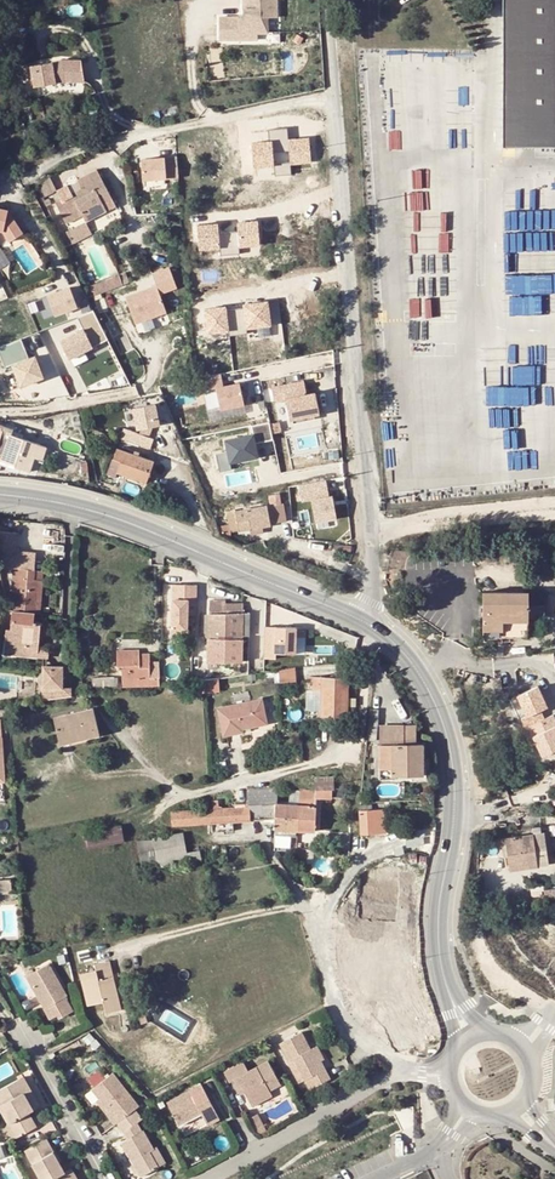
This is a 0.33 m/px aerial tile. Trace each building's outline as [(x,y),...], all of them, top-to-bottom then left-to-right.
[(243,17),(219,18),(220,40),(240,40),(240,33),(258,33),(268,33),(268,18),(277,18),(277,0),(243,0),(243,17)] [(505,147),(554,147),(554,0),(504,0),(505,147)] [(57,61),(29,66),(33,87),(60,82),(57,61)] [(251,141),(253,167),(275,166),(276,175),(292,174),(292,164),(312,163),(310,136),(289,137),(289,127),(269,128),(270,140),(251,141)] [(179,177),(177,156),(141,158),(143,179),(179,177)] [(82,199),(78,201),(80,206),(69,212),(65,205),(60,208),(58,209),(69,229),(84,221),(87,227),(108,216),(106,210),(115,205),(100,175),(81,185),(85,194),(81,196),(82,199)] [(75,203),(74,199),(71,192),(61,196),(62,198),(65,205),(69,212),(80,206),(78,201),(75,203)] [(60,208),(65,205),(62,198),(56,201),(60,208)] [(3,232),(9,242),(22,234),(10,214),(6,217),(7,211),(0,209),(0,232),(3,232)] [(240,247),(261,246),(259,219),(237,221),(237,231),(220,232),(219,222),(197,224),(199,253),(240,251),(240,247)] [(178,288),(170,268),(153,274),(158,286),(127,298),(136,324),(167,312),(161,294),(178,288)] [(126,270),(91,284),(95,294),(130,280),(126,270)] [(48,297),(56,315),(79,306),(70,287),(48,297)] [(45,295),(40,297),(49,316),(54,314),(45,295)] [(204,308),(206,335),(272,331),(269,301),(242,303),(243,305),(204,308)] [(70,359),(109,339),(95,310),(78,317),(85,329),(61,341),(70,359)] [(512,345),(513,362),(517,362),(518,384),(549,383),(549,365),(538,365),(537,344),(512,345)] [(223,376),(202,379),(204,392),(217,390),(221,411),(246,407),(242,386),(226,388),(223,376)] [(307,386),(274,391),(277,405),(288,403),(292,423),(322,418),(318,397),(309,399),(307,386)] [(122,430),(124,446),(152,441),(150,429),(160,427),(156,403),(132,407),(135,428),(122,430)] [(268,422),(256,426),(261,441),(273,437),(268,422)] [(1,458),(18,463),(17,468),(29,472),(34,458),(42,461),(46,448),(10,435),(12,430),(0,426),(0,455),(1,456),(1,458)] [(526,428),(508,430),(509,446),(527,445),(526,428)] [(255,433),(226,438),(230,462),(259,456),(255,433)] [(291,437),(292,453),(322,450),(320,434),(291,437)] [(152,461),(116,449),(107,474),(115,477),(117,473),(145,483),(152,461)] [(17,468),(18,463),(1,458),(0,460),(0,462),(17,468)] [(330,501),(328,484),(300,488),(300,494),(311,493),(314,514),(335,511),(334,500),(330,501)] [(269,522),(281,520),(278,506),(280,505),(279,495),(268,497),(270,506),(235,512),(235,515),(227,517),(229,529),(238,528),(238,531),(270,526),(269,522)] [(13,611),(35,613),(37,586),(35,586),(35,579),(35,568),(36,552),(18,551),(19,533),(0,532),(0,567),(13,567),(12,589),(14,589),(14,601),(13,611)] [(43,568),(35,568),(35,579),(42,580),(43,568)] [(193,586),(168,585),(168,631),(183,631),(183,616),(192,616),(193,586)] [(483,592),(483,642),(498,642),(499,638),(528,638),(528,627),(532,627),(532,619),(544,619),(545,607),(528,605),(528,593),(483,592)] [(209,638),(241,637),(242,612),(242,604),(225,603),(225,600),(209,599),(209,614),(209,638)] [(13,611),(10,610),(9,629),(5,629),(3,654),(37,657),(40,622),(34,621),(35,613),(13,611)] [(242,612),(241,637),(249,636),(250,637),(251,613),(242,612)] [(264,627),(263,658),(274,659),(274,653),(294,653),(295,627),(264,627)] [(208,661),(241,660),(241,637),(209,638),(208,661)] [(131,654),(130,650),(117,650),(117,670),(121,670),(122,686),(159,684),(160,662),(150,662),(149,653),(139,653),(131,654)] [(322,651),(321,659),(340,661),(341,653),(322,651)] [(62,666),(51,666),(51,678),(42,677),(42,688),(61,688),(62,666)] [(42,666),(42,677),(51,678),(51,666),(42,666)] [(280,681),(297,679),(296,666),(279,667),(280,681)] [(321,691),(320,716),(345,718),(346,678),(314,676),(314,690),(321,691)] [(92,687),(115,687),(115,677),(91,678),(92,687)] [(202,681),(203,694),(212,693),(211,680),(202,681)] [(541,755),(554,748),(554,720),(550,710),(551,710),(537,683),(512,696),(541,755)] [(260,700),(218,708),(223,735),(241,732),(241,729),(265,724),(260,700)] [(72,742),(85,739),(98,735),(93,708),(53,718),(58,742),(71,739),(72,742)] [(368,720),(366,742),(375,741),(377,719),(368,720)] [(382,746),(417,745),(416,725),(382,726),(382,746)] [(71,739),(58,742),(59,748),(86,742),(85,739),(72,742),(71,739)] [(422,776),(422,779),(426,779),(424,745),(417,745),(382,746),(383,776),(422,776)] [(383,776),(382,746),(378,746),(378,780),(422,779),(422,776),(383,776)] [(315,776),(315,789),(332,789),(334,788),(333,776),(315,776)] [(295,831),(297,806),(276,804),(277,789),(246,791),(246,803),(246,808),(234,808),(210,809),(210,823),(275,819),(274,831),(295,832),(295,831)] [(297,806),(295,831),(314,831),(316,799),(331,799),(332,789),(315,789),(315,792),(298,790),(297,806)] [(210,823),(210,809),(170,812),(171,825),(210,823)] [(359,809),(361,835),(385,833),(384,810),(384,809),(372,809),(359,809)] [(81,832),(85,850),(124,842),(120,825),(81,832)] [(167,835),(169,847),(185,844),(182,832),(167,835)] [(506,839),(510,871),(547,866),(543,834),(506,839)] [(154,850),(169,847),(167,835),(152,838),(154,850)] [(156,867),(154,850),(152,838),(136,841),(141,871),(156,867)] [(294,843),(273,841),(273,850),(294,852),(294,846),(294,845),(294,843)] [(154,850),(156,867),(189,861),(187,853),(185,844),(169,847),(154,850)] [(187,853),(189,861),(200,859),(199,850),(187,853)] [(214,857),(215,870),(224,870),(224,857),(214,857)] [(0,867),(0,877),(16,873),(14,864),(0,867)] [(92,964),(94,971),(95,981),(112,978),(109,961),(92,964)] [(54,1003),(65,997),(65,996),(47,963),(25,975),(44,1008),(54,1003)] [(95,981),(94,971),(78,974),(85,1006),(99,1003),(101,1013),(118,1010),(112,978),(95,981)] [(54,1003),(62,1016),(72,1010),(65,997),(54,1003)] [(54,1003),(44,1008),(49,1018),(56,1014),(58,1018),(62,1016),(54,1003)] [(319,1057),(312,1044),(309,1046),(301,1030),(280,1040),(288,1057),(293,1055),(309,1085),(328,1074),(323,1064),(316,1068),(312,1062),(319,1057)] [(315,1042),(312,1044),(319,1057),(323,1056),(315,1042)] [(248,1100),(268,1089),(280,1082),(267,1057),(247,1067),(244,1060),(224,1071),(228,1079),(233,1077),(237,1086),(241,1084),(244,1090),(248,1100)] [(323,1064),(319,1057),(312,1062),(316,1068),(323,1064)] [(17,1069),(14,1071),(21,1084),(17,1086),(27,1103),(33,1099),(17,1069)] [(0,1079),(0,1111),(11,1131),(30,1120),(22,1106),(27,1103),(17,1086),(21,1084),(14,1071),(0,1079)] [(110,1116),(106,1119),(112,1127),(114,1125),(134,1111),(137,1108),(111,1074),(91,1089),(100,1101),(110,1116)] [(167,1101),(180,1125),(213,1106),(201,1083),(167,1101)] [(268,1089),(248,1100),(251,1105),(271,1095),(268,1089)] [(96,1104),(106,1119),(110,1116),(100,1101),(96,1104)] [(134,1111),(114,1125),(121,1135),(138,1122),(141,1120),(134,1111)] [(247,1117),(253,1127),(262,1122),(257,1112),(247,1117)] [(138,1122),(121,1135),(125,1141),(143,1131),(138,1122)] [(262,1122),(253,1127),(257,1136),(267,1130),(262,1122)] [(158,1169),(150,1154),(154,1151),(143,1131),(125,1141),(120,1144),(140,1178),(158,1169)] [(24,1152),(40,1178),(67,1178),(63,1173),(45,1140),(24,1152)] [(157,1150),(154,1151),(150,1154),(158,1169),(165,1165),(157,1150)] [(63,1173),(67,1178),(76,1178),(70,1169),(63,1173)]
